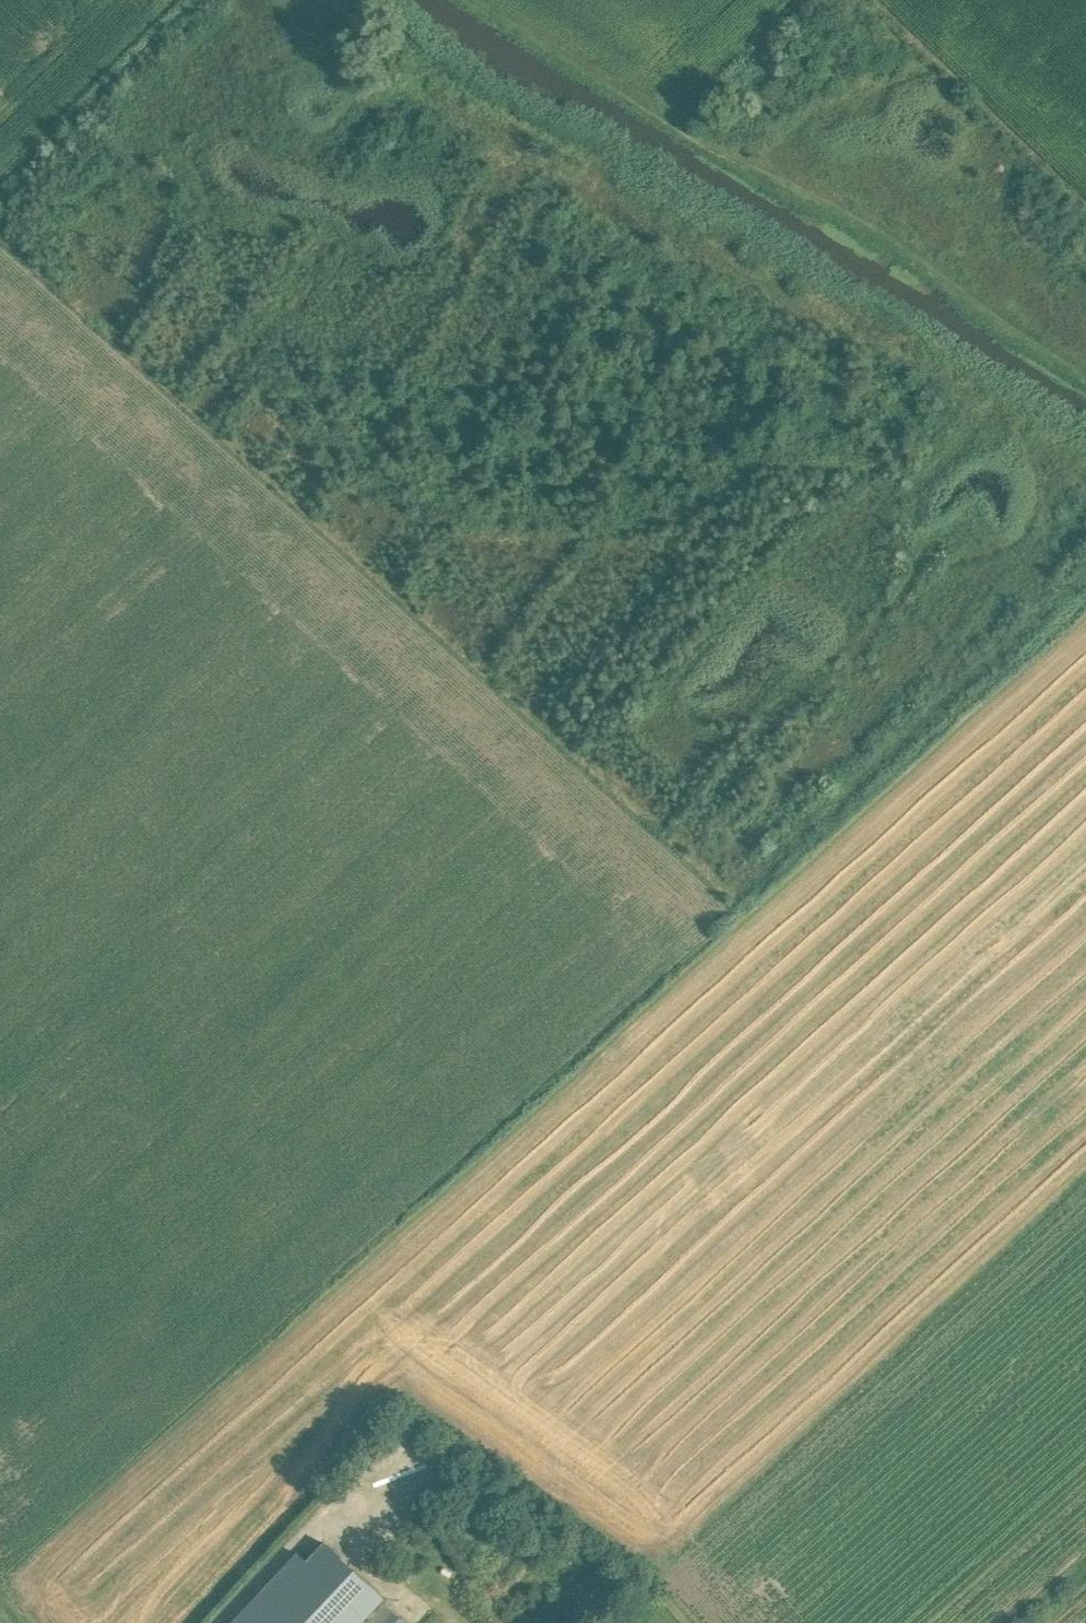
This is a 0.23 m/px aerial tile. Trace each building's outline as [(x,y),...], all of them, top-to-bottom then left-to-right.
[(233,1622),(405,1622),(382,1601),(385,1598),(325,1543),(307,1562),(298,1553),(233,1622)]
